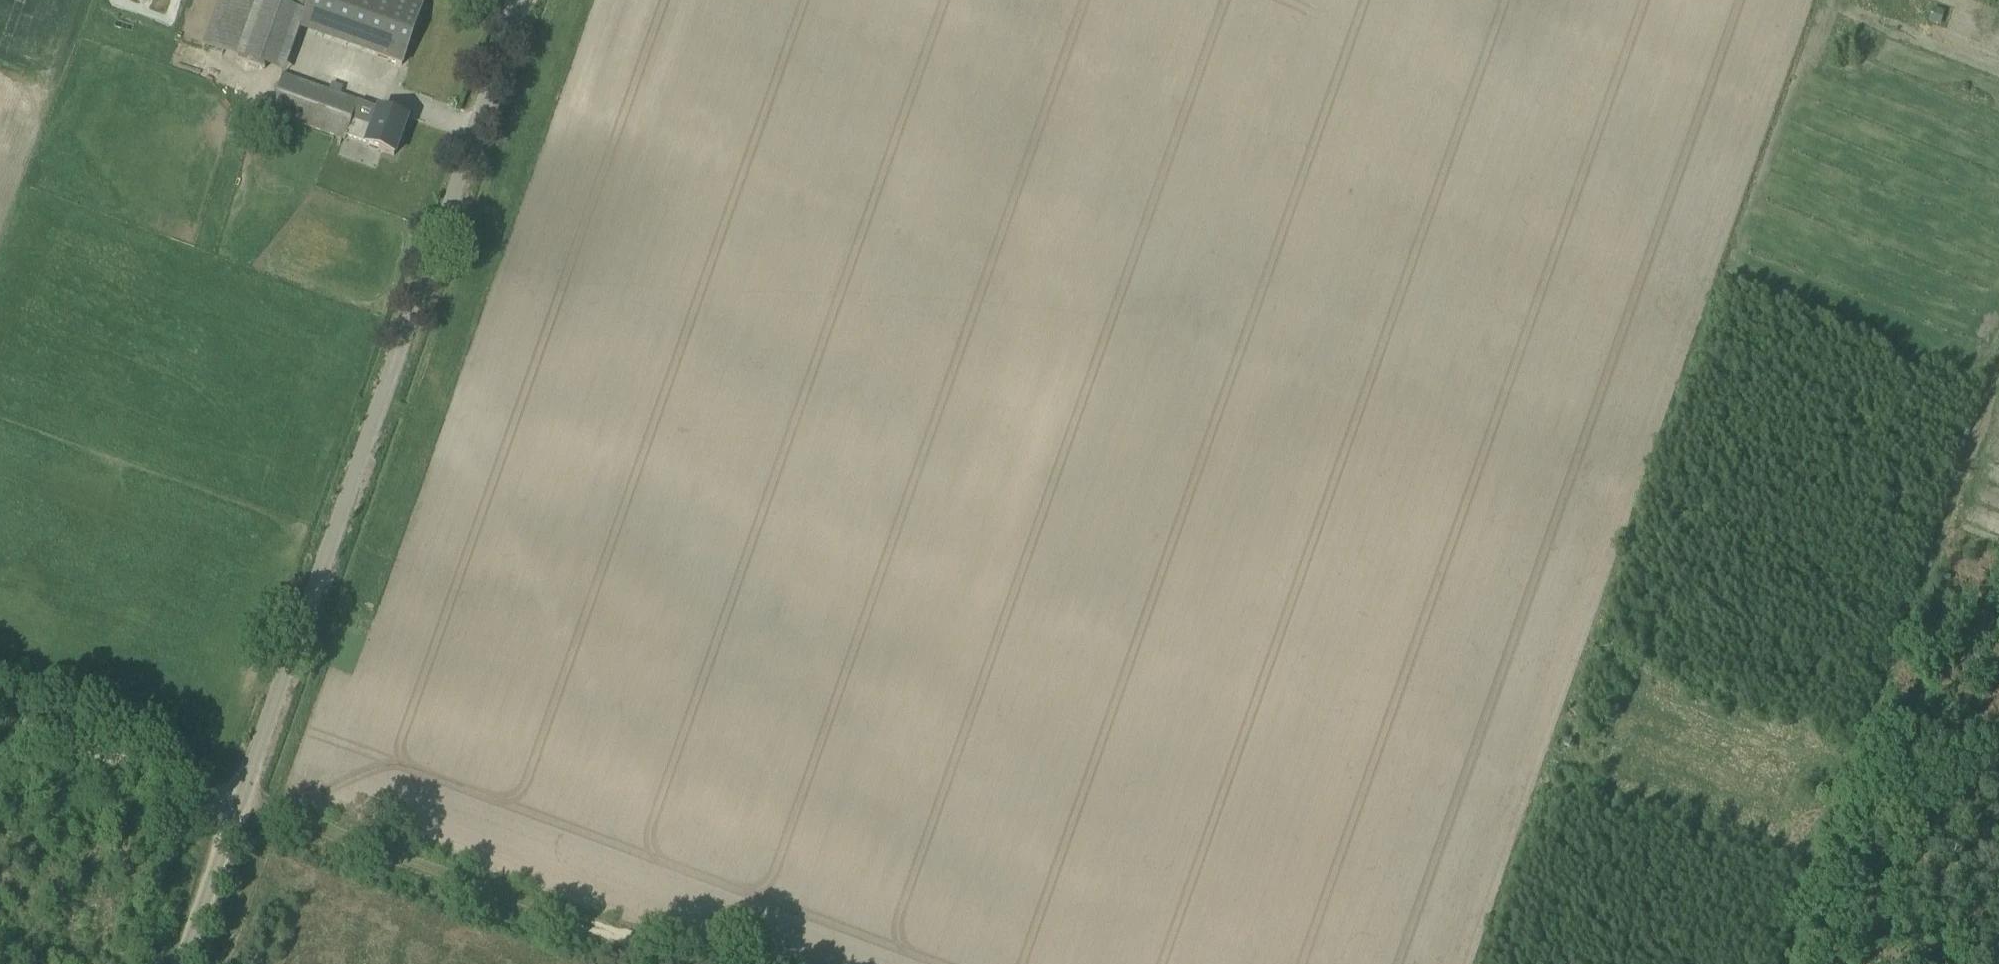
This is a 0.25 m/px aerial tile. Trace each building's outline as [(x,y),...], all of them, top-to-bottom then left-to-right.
[(374,55),(403,65),(422,9),(397,0),(392,0),(374,55)] [(345,140),(346,135),(358,103),(283,76),(270,113),(345,140)] [(394,156),(407,120),(358,103),(346,135),(368,143),(367,146),(394,156)]
